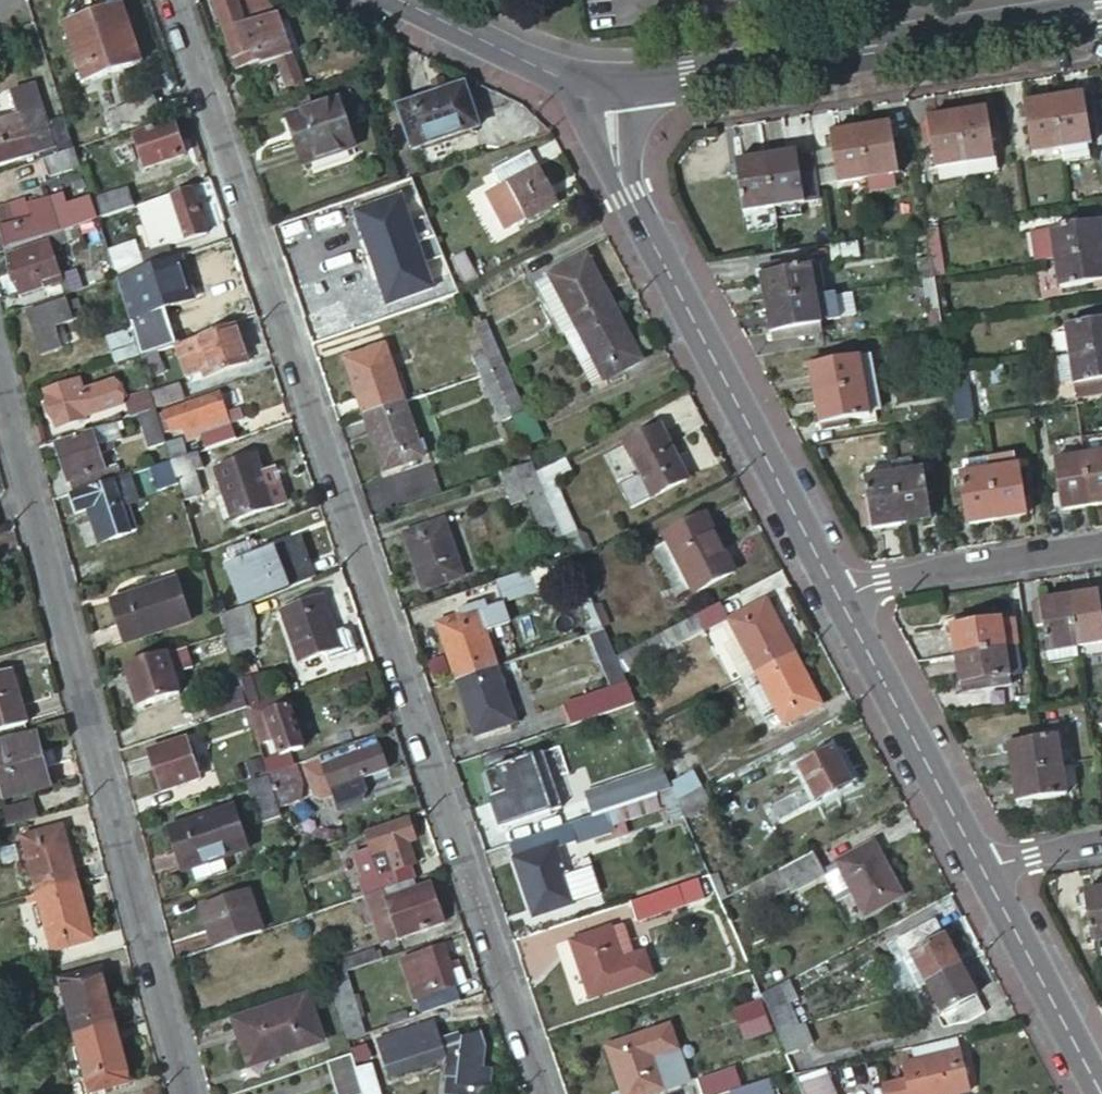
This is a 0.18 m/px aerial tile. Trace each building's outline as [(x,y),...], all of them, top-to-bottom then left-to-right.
[(232,65),(255,57),(257,62),(286,52),(273,12),(256,18),(250,0),(210,0),(232,65)] [(120,1),(64,20),(82,76),(139,58),(120,1)] [(463,80),(397,100),(409,142),(476,122),(463,80)] [(45,117),(34,84),(10,92),(17,113),(0,119),(0,160),(33,149),(35,156),(40,155),(70,145),(72,144),(62,112),(45,117)] [(1086,92),(1082,93),(1085,118),(1091,118),(1086,92)] [(103,110),(109,131),(158,115),(152,93),(103,110)] [(1060,147),(1087,143),(1089,143),(1085,118),(1082,93),(1051,97),(1060,147)] [(335,94),(283,112),(299,158),(351,141),(335,94)] [(1031,152),(1060,147),(1051,97),(1023,101),(1031,152)] [(984,107),(954,112),(964,173),(993,168),(984,107)] [(945,183),(965,180),(964,173),(954,112),(926,116),(927,123),(930,144),(933,166),(937,166),(937,171),(943,170),(945,183)] [(171,118),(130,132),(141,164),(182,151),(171,118)] [(888,122),(858,126),(866,177),(868,190),(894,187),(892,173),(895,173),(888,122)] [(923,145),(930,144),(927,123),(920,124),(923,145)] [(858,126),(830,131),(837,181),(866,177),(858,126)] [(1089,157),(1087,143),(1060,147),(1062,161),(1089,157)] [(70,145),(40,155),(44,172),(76,162),(70,145)] [(533,164),(526,149),(486,169),(492,182),(479,189),(499,226),(554,196),(535,162),(533,164)] [(771,205),(801,201),(794,151),(763,156),(771,205)] [(743,210),(771,205),(763,156),(735,160),(743,210)] [(190,187),(135,205),(150,249),(204,231),(190,187)] [(401,187),(354,202),(387,301),(434,285),(401,187)] [(71,222),(94,215),(89,199),(88,196),(64,204),(59,188),(23,200),(20,194),(0,200),(0,242),(1,245),(71,222)] [(120,189),(89,199),(94,215),(126,204),(120,189)] [(1073,214),(1075,221),(1090,219),(1088,211),(1073,214)] [(1047,225),(1052,257),(1101,249),(1096,218),(1090,219),(1075,221),(1047,225)] [(20,291),(49,280),(46,275),(61,270),(50,236),(6,250),(20,291)] [(121,244),(113,246),(120,268),(128,265),(121,244)] [(113,246),(104,249),(111,271),(120,268),(113,246)] [(1056,285),(1101,278),(1101,255),(1101,249),(1052,257),(1056,285)] [(462,250),(448,258),(463,284),(477,276),(462,250)] [(546,272),(574,324),(611,304),(583,252),(546,272)] [(175,253),(112,275),(118,295),(150,283),(153,291),(157,304),(151,306),(156,321),(183,312),(177,299),(181,298),(173,277),(182,274),(175,253)] [(764,265),(764,272),(778,270),(778,263),(764,265)] [(757,273),(762,303),(821,294),(817,268),(807,269),(807,264),(778,270),(764,272),(757,273)] [(756,266),(757,273),(764,272),(764,265),(756,266)] [(64,278),(61,270),(46,275),(49,280),(50,283),(64,278)] [(131,338),(141,335),(130,299),(153,291),(150,283),(118,295),(124,314),(128,326),(131,338)] [(762,303),(767,332),(773,332),(816,325),(816,320),(825,319),(821,294),(762,303)] [(67,297),(26,310),(40,350),(61,343),(61,342),(68,339),(62,320),(74,315),(67,297)] [(574,324),(587,348),(602,378),(640,357),(611,304),(574,324)] [(1062,322),(1067,353),(1101,347),(1101,316),(1062,322)] [(492,368),(505,361),(486,317),(472,322),(483,347),(484,351),(492,368)] [(245,359),(232,320),(189,335),(194,348),(174,355),(178,371),(199,364),(202,374),(245,359)] [(170,325),(141,335),(131,338),(136,352),(136,353),(154,347),(174,340),(170,325)] [(817,331),(816,325),(773,332),(774,338),(817,331)] [(128,326),(102,335),(110,361),(136,352),(131,338),(128,326)] [(345,354),(364,410),(402,398),(382,341),(345,354)] [(154,347),(136,353),(137,356),(141,370),(142,374),(161,368),(154,347)] [(483,347),(470,352),(479,373),(492,368),(484,351),(483,347)] [(1101,378),(1101,347),(1067,353),(1071,383),(1101,378)] [(591,383),(602,378),(587,348),(575,354),(591,383)] [(1058,384),(1071,383),(1067,353),(1054,355),(1058,384)] [(812,364),(833,361),(832,354),(811,358),(812,364)] [(141,370),(137,356),(110,365),(115,379),(141,370)] [(812,364),(805,365),(809,395),(859,387),(854,357),(833,361),(812,364)] [(512,414),(526,409),(505,361),(492,368),(512,414)] [(492,368),(479,373),(499,420),(512,414),(492,368)] [(960,371),(946,373),(953,421),(967,418),(960,371)] [(1071,383),(1073,394),(1101,389),(1101,378),(1071,383)] [(57,426),(87,415),(118,404),(110,380),(79,391),(74,379),(44,389),(57,426)] [(175,379),(147,389),(152,404),(180,395),(175,379)] [(859,387),(809,395),(813,423),(821,422),(842,419),(863,416),(863,411),(873,409),(870,385),(859,387)] [(147,389),(146,386),(120,395),(127,413),(138,409),(152,404),(147,389)] [(217,389),(154,410),(160,429),(194,418),(202,443),(231,432),(217,389)] [(364,410),(381,464),(420,451),(402,398),(364,410)] [(526,409),(512,414),(527,449),(553,438),(537,402),(526,409)] [(154,410),(152,404),(138,409),(148,443),(162,438),(160,429),(154,410)] [(114,417),(53,438),(66,478),(70,476),(73,487),(104,476),(96,450),(93,442),(111,437),(120,434),(114,417)] [(842,419),(821,422),(822,429),(843,426),(842,419)] [(621,439),(637,471),(649,493),(685,474),(657,421),(621,439)] [(821,422),(813,423),(815,431),(822,429),(821,422)] [(1082,460),(1101,457),(1101,436),(1079,439),(1080,448),(1082,460)] [(113,445),(111,437),(93,442),(96,450),(113,445)] [(196,446),(168,455),(174,474),(180,496),(194,491),(201,489),(192,465),(201,462),(196,446)] [(1055,452),(1056,464),(1082,460),(1080,448),(1055,452)] [(229,514),(269,501),(257,466),(252,450),(213,462),(229,514)] [(1011,453),(960,461),(961,473),(957,473),(965,523),(993,518),(1024,514),(1016,464),(1013,465),(1011,453)] [(168,455),(147,462),(153,481),(174,474),(168,455)] [(1101,502),(1101,457),(1082,460),(1088,504),(1101,502)] [(908,458),(889,461),(891,474),(898,522),(927,517),(920,468),(910,470),(908,458)] [(1053,464),(1060,509),(1088,504),(1082,460),(1056,464),(1053,464)] [(563,543),(529,461),(500,470),(509,500),(525,495),(549,548),(563,543)] [(257,466),(269,501),(284,496),(272,462),(257,466)] [(104,476),(73,487),(62,491),(68,511),(84,506),(88,518),(96,516),(102,538),(126,530),(117,502),(125,499),(132,497),(124,470),(104,476)] [(629,503),(649,493),(637,471),(617,482),(629,503)] [(869,526),(898,522),(891,474),(862,478),(865,500),(868,519),(869,526)] [(197,503),(194,491),(180,496),(184,507),(197,503)] [(117,502),(126,530),(134,528),(125,499),(117,502)] [(868,519),(865,500),(859,501),(862,520),(868,519)] [(702,509),(663,530),(690,582),(730,562),(702,509)] [(442,515),(404,528),(422,582),(461,569),(442,515)] [(96,516),(88,518),(94,540),(102,538),(96,516)] [(224,562),(240,603),(248,600),(315,572),(300,532),(224,562)] [(552,580),(545,561),(496,577),(502,596),(552,580)] [(175,577),(109,597),(121,639),(188,618),(175,577)] [(322,591),(280,605),(296,656),(338,642),(322,591)] [(1067,596),(1074,644),(1101,640),(1101,624),(1098,591),(1067,596)] [(1067,596),(1039,600),(1040,607),(1042,625),(1046,649),(1074,644),(1067,596)] [(731,623),(756,668),(792,649),(764,598),(728,617),(731,623)] [(240,603),(216,613),(222,631),(229,653),(249,646),(241,622),(254,617),(248,600),(240,603)] [(477,605),(438,618),(456,673),(496,661),(477,605)] [(1036,626),(1042,625),(1040,607),(1034,608),(1036,626)] [(702,628),(694,613),(616,654),(622,669),(702,628)] [(950,624),(955,654),(1004,646),(999,618),(999,616),(950,624)] [(1014,645),(1009,617),(999,618),(1004,646),(1014,645)] [(739,677),(756,668),(731,623),(714,633),(739,677)] [(616,654),(604,626),(586,632),(606,687),(580,695),(586,714),(635,699),(622,669),(616,654)] [(182,644),(162,650),(125,662),(138,701),(175,689),(169,671),(189,664),(182,644)] [(1076,656),(1074,644),(1046,649),(1047,660),(1076,656)] [(955,654),(960,683),(967,682),(968,688),(995,684),(994,677),(1008,675),(1007,670),(1017,668),(1014,645),(1004,646),(955,654)] [(756,668),(785,719),(785,721),(820,701),(792,649),(756,668)] [(456,673),(473,725),(513,713),(496,661),(456,673)] [(26,720),(11,666),(0,669),(0,728),(26,720)] [(768,728),(785,719),(756,668),(739,677),(768,728)] [(244,704),(239,686),(204,698),(210,716),(244,704)] [(292,715),(285,691),(244,704),(264,769),(290,760),(287,748),(302,743),(297,730),(305,727),(308,723),(304,714),(300,712),(292,715)] [(374,730),(317,750),(319,755),(328,783),(385,764),(374,730)] [(187,734),(146,748),(161,787),(201,773),(187,734)] [(1060,763),(1056,735),(1007,743),(1011,771),(1060,763)] [(0,755),(0,779),(8,809),(53,797),(38,744),(0,755)] [(832,744),(797,763),(815,796),(850,777),(832,744)] [(704,784),(695,769),(708,763),(700,750),(665,769),(672,785),(675,791),(679,798),(704,784)] [(526,751),(487,764),(505,820),(545,808),(542,800),(534,775),(526,751)] [(328,783),(319,755),(302,760),(311,789),(318,792),(330,788),(328,783)] [(274,801),(306,792),(295,758),(290,760),(264,769),(265,772),(274,801)] [(1065,794),(1060,763),(1011,771),(1015,801),(1065,794)] [(551,769),(534,775),(542,800),(560,795),(551,769)] [(274,801),(265,772),(245,779),(258,816),(277,810),(274,801)] [(613,804),(651,792),(646,775),(607,787),(613,804)] [(713,801),(704,784),(679,798),(688,814),(713,801)] [(603,789),(559,803),(564,820),(609,806),(603,789)] [(613,804),(609,806),(614,821),(618,833),(632,828),(627,816),(663,804),(658,790),(651,792),(613,804)] [(233,801),(168,823),(183,865),(192,862),(197,876),(227,866),(223,852),(248,844),(233,801)] [(564,820),(570,835),(614,821),(609,806),(564,820)] [(354,872),(361,894),(414,876),(408,860),(412,858),(405,839),(415,836),(407,815),(363,830),(367,844),(357,847),(364,869),(354,872)] [(564,820),(550,824),(555,840),(570,835),(564,820)] [(75,880),(60,822),(20,833),(35,891),(75,880)] [(555,840),(550,824),(510,837),(534,909),(574,896),(565,870),(555,840)] [(874,839),(833,860),(837,868),(833,877),(842,895),(856,889),(867,910),(901,893),(874,839)] [(814,847),(750,882),(760,901),(790,885),(793,891),(827,873),(814,847)] [(583,864),(565,870),(574,896),(600,888),(588,852),(579,855),(583,864)] [(384,894),(391,912),(397,931),(398,933),(443,919),(429,879),(384,894)] [(91,936),(75,880),(35,891),(51,947),(91,936)] [(686,901),(679,880),(633,896),(639,916),(686,901)] [(1101,938),(1101,887),(1081,890),(1089,940),(1101,938)] [(203,903),(216,943),(261,927),(250,888),(203,903)] [(911,948),(925,977),(959,960),(960,960),(934,911),(893,933),(903,952),(911,948)] [(386,934),(397,931),(391,912),(380,916),(386,934)] [(622,921),(573,937),(591,992),(653,971),(645,950),(623,958),(619,944),(632,939),(632,935),(628,922),(622,921)] [(424,991),(429,1007),(459,997),(454,982),(464,979),(456,956),(447,959),(441,942),(400,956),(413,995),(424,991)] [(321,960),(325,973),(381,954),(378,947),(373,948),(372,943),(321,960)] [(925,977),(949,1025),(984,1006),(960,960),(959,960),(925,977)] [(897,984),(913,980),(908,961),(891,965),(897,984)] [(780,964),(755,975),(779,1032),(797,1025),(787,1002),(795,999),(780,964)] [(59,976),(74,1033),(115,1022),(100,965),(59,976)] [(344,971),(326,976),(345,1035),(362,1029),(344,971)] [(240,1013),(251,1049),(277,1041),(279,1050),(323,1037),(309,992),(240,1013)] [(760,1000),(743,1006),(752,1032),(770,1025),(760,1000)] [(743,1006),(735,1009),(745,1036),(752,1032),(743,1006)] [(387,1021),(366,1028),(369,1040),(376,1037),(387,1070),(441,1052),(444,1058),(440,1071),(460,1074),(458,1084),(484,1088),(487,1071),(474,1070),(477,1059),(482,1060),(484,1045),(480,1030),(459,1038),(457,1030),(437,1037),(432,1020),(391,1033),(387,1021)] [(627,1093),(636,1093),(690,1077),(671,1020),(609,1039),(627,1093)] [(74,1033),(89,1088),(130,1077),(115,1022),(74,1033)] [(797,1025),(779,1032),(788,1053),(802,1046),(801,1045),(812,1040),(803,1022),(797,1025)] [(958,1034),(914,1044),(919,1058),(962,1045),(958,1034)] [(254,1058),(279,1050),(277,1041),(251,1049),(254,1058)] [(962,1045),(919,1058),(907,1062),(914,1082),(918,1093),(951,1093),(975,1086),(962,1045)] [(349,1050),(329,1057),(340,1093),(363,1093),(349,1050)] [(744,1085),(738,1066),(706,1077),(705,1072),(698,1074),(704,1093),(713,1093),(733,1088),(744,1085)] [(796,1073),(806,1093),(837,1093),(826,1066),(796,1073)] [(735,1093),(778,1093),(772,1076),(744,1085),(733,1088),(735,1093)] [(914,1082),(891,1089),(892,1093),(918,1093),(914,1082)]
